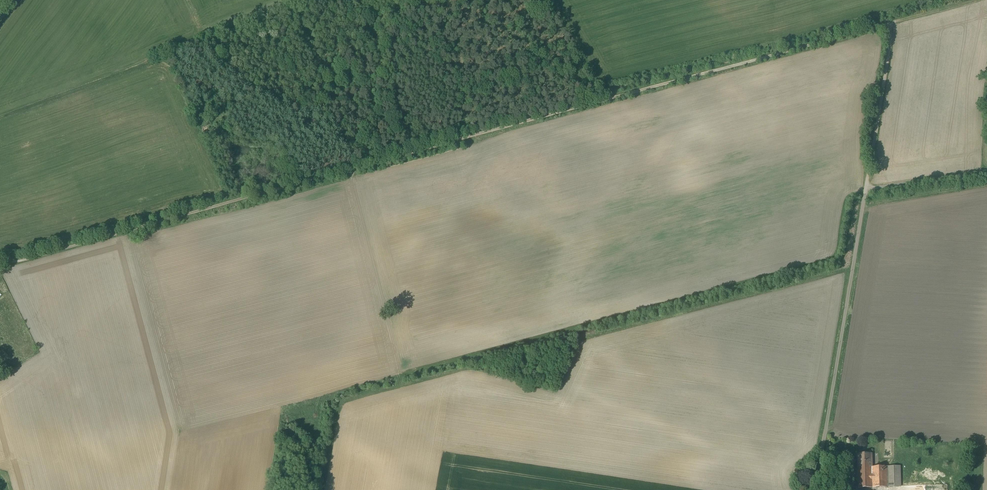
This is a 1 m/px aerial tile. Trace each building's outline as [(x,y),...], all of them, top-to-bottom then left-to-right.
[(872,454),(858,454),(859,488),(873,487),(872,467),(872,454)] [(888,466),(872,467),(873,487),(888,487),(888,466)] [(900,466),(888,466),(888,487),(901,486),(900,466)] [(807,472),(796,468),(793,476),(804,480),(807,472)]
